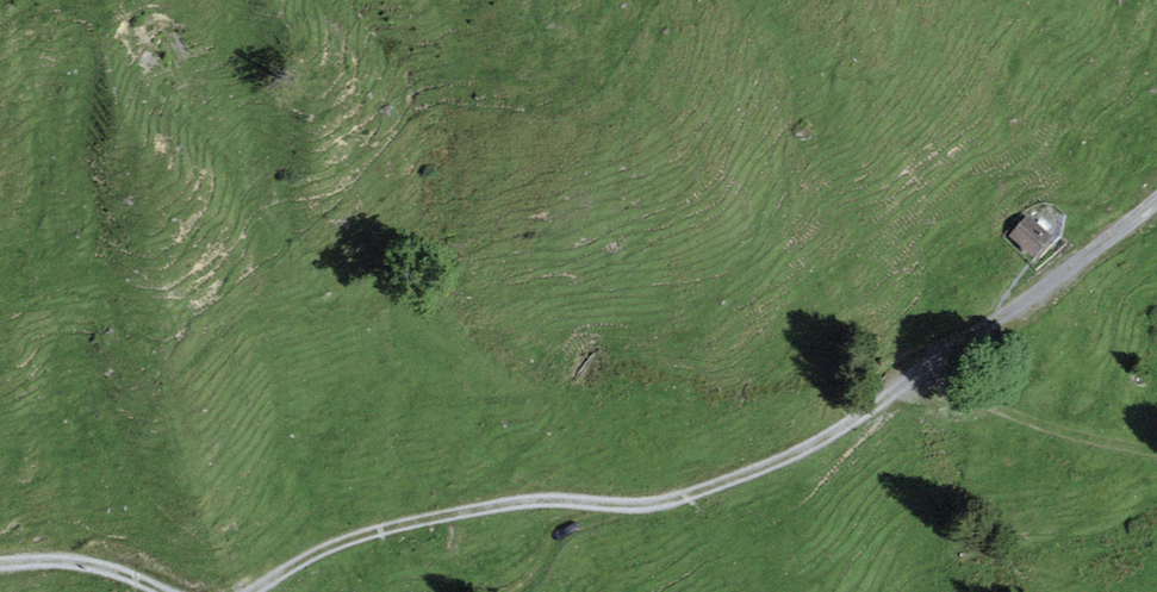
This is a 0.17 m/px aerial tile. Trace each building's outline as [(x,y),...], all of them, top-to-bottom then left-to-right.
[(1029,222),(1015,237),(1031,251),(1044,236),(1029,222)]
